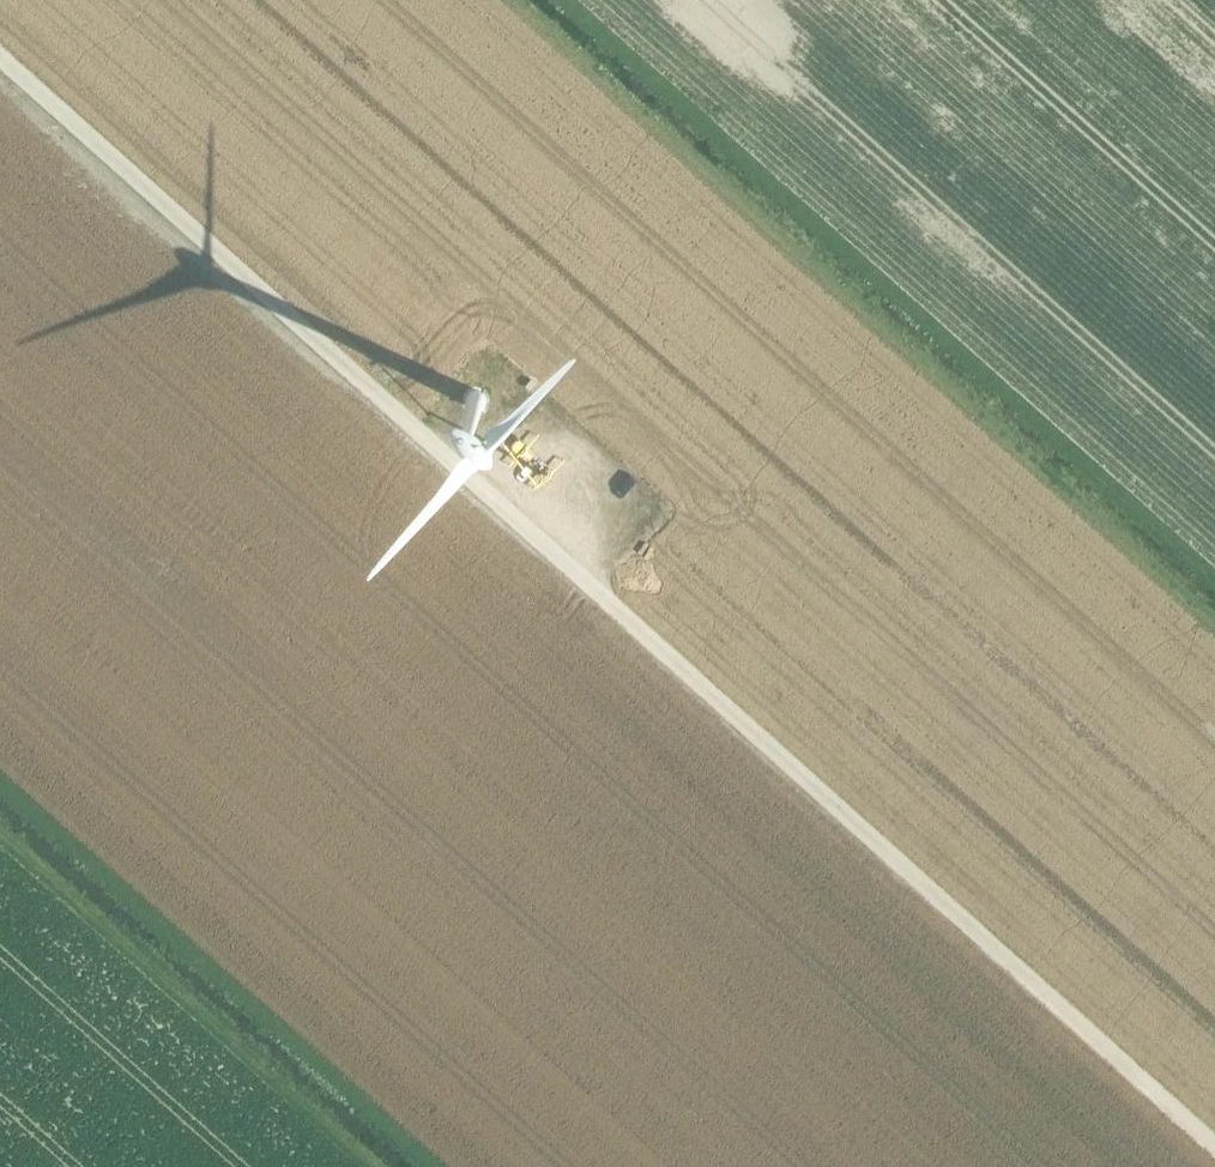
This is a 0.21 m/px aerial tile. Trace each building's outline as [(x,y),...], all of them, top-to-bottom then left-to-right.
[(467,396),(466,399),(467,403),(468,404),(469,406),(469,407),(470,407),(473,409),(475,409),(477,409),(479,409),(482,408),(483,407),(484,406),(485,404),(485,403),(486,401),(486,399),(486,397),(485,395),(484,393),(482,392),(481,391),(480,390),(477,390),(476,390),(474,390),(472,391),(470,391),(469,393),(468,394),(467,396)]
